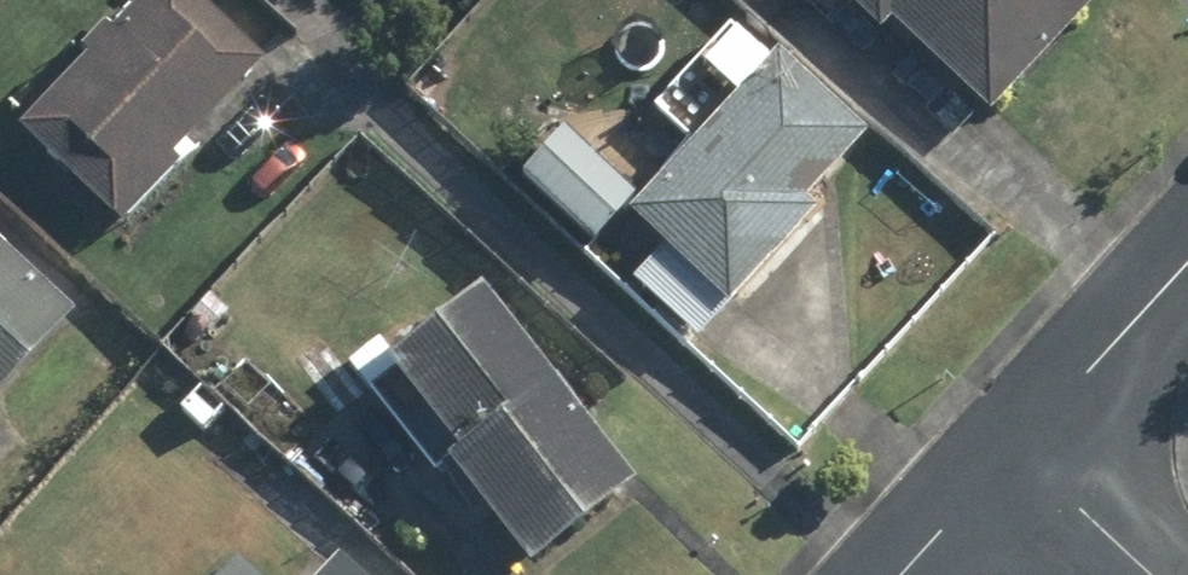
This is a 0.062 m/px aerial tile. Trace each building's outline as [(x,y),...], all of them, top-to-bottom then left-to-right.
[(136,219),(196,156),(187,149),(275,56),(215,0),(147,0),(33,121),(136,219)] [(1005,102),(1103,0),(872,0),(896,23),(906,13),(1005,102)] [(646,205),(740,294),(828,201),(820,192),(878,128),(791,46),(646,205)] [(593,243),(643,190),(575,127),(526,178),(593,243)] [(46,431),(142,329),(17,213),(0,230),(0,388),(46,431)] [(463,452),(544,557),(647,478),(495,281),(403,351),(474,443),(463,452)] [(195,317),(213,332),(234,307),(216,292),(195,317)] [(184,406),(208,428),(229,405),(205,383),(184,406)] [(353,552),(331,574),(377,574),(353,552)]
